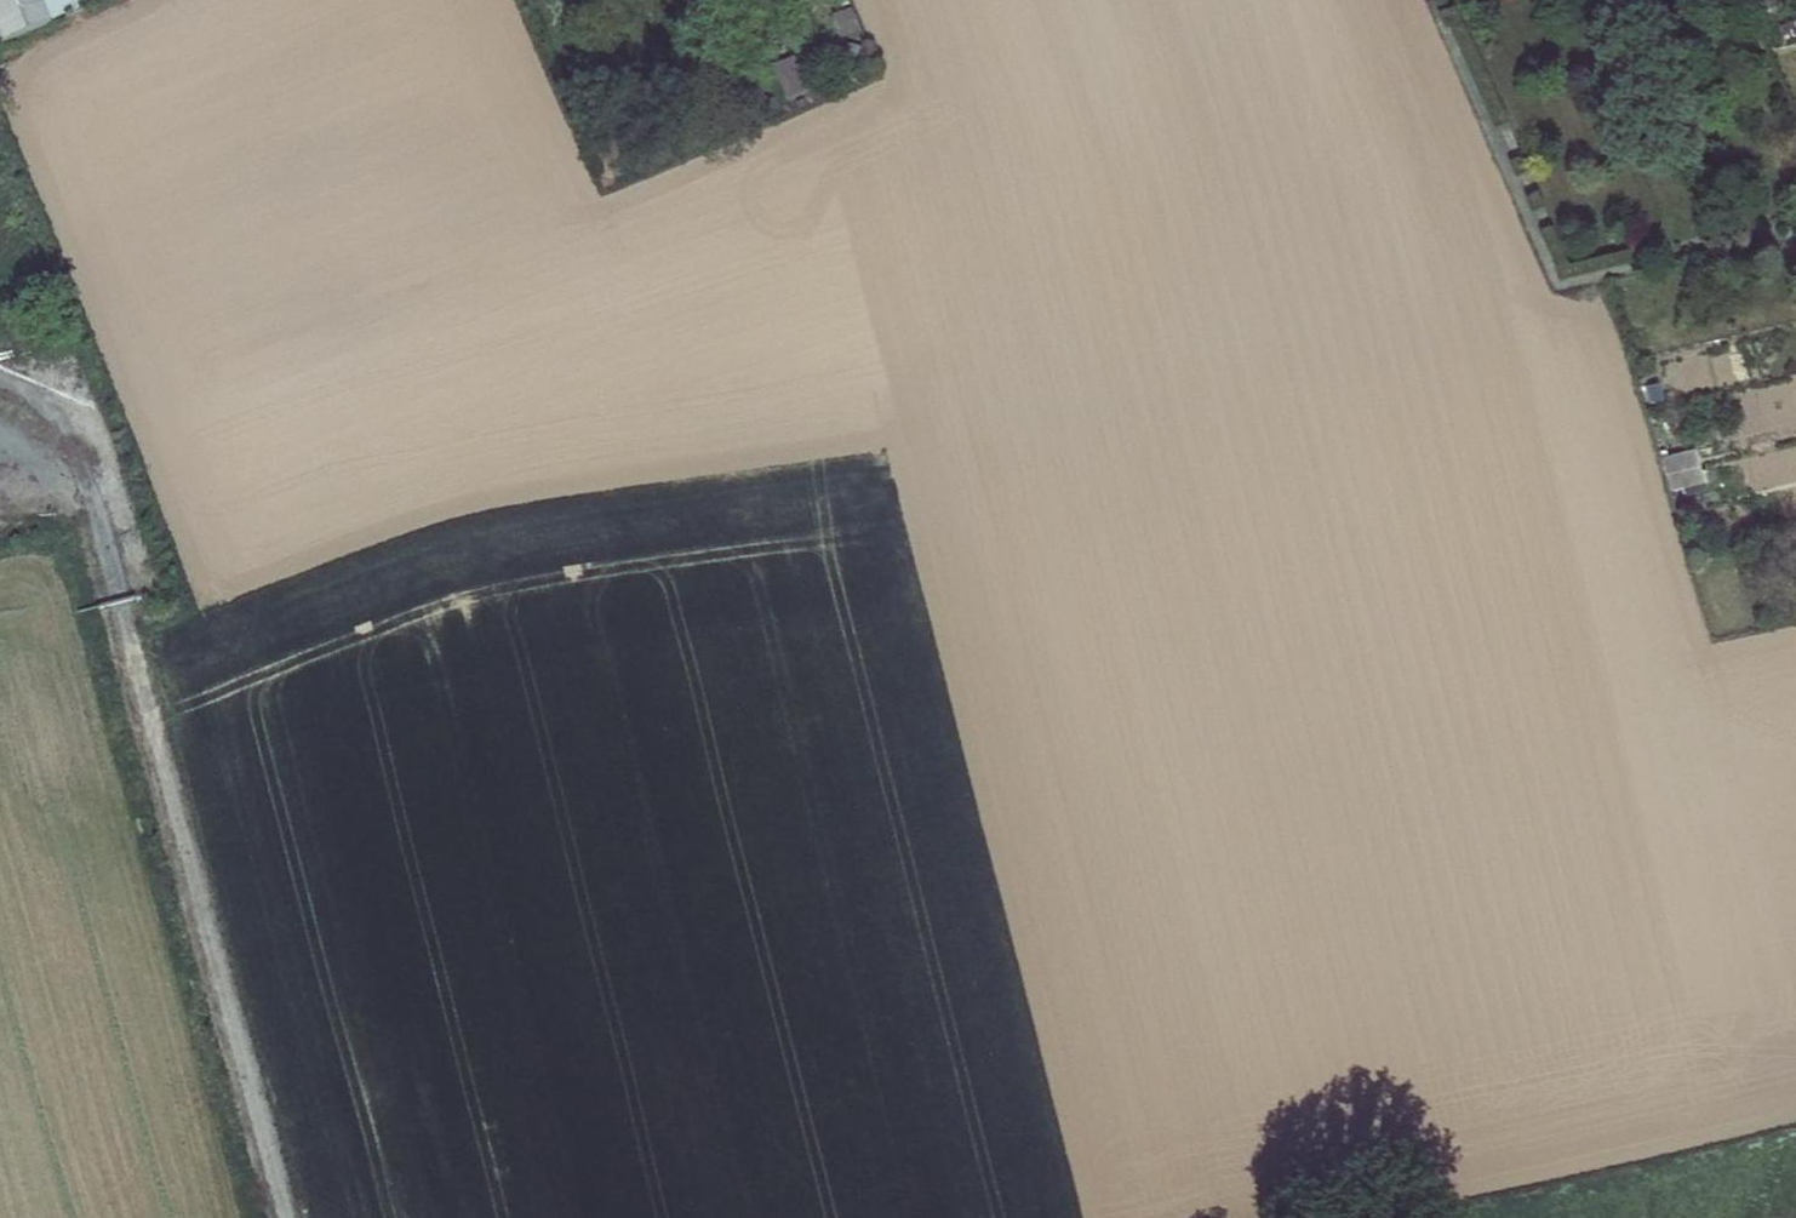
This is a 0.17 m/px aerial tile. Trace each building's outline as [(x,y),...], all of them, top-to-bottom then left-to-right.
[(2,44),(84,12),(79,0),(0,0),(0,40),(2,44)] [(1717,9),(1741,1),(1741,0),(1714,0),(1717,9)] [(1770,12),(1780,10),(1778,0),(1767,0),(1770,12)] [(1695,453),(1661,461),(1664,477),(1699,469),(1695,453)] [(1664,477),(1669,491),(1702,484),(1699,469),(1664,477)]
